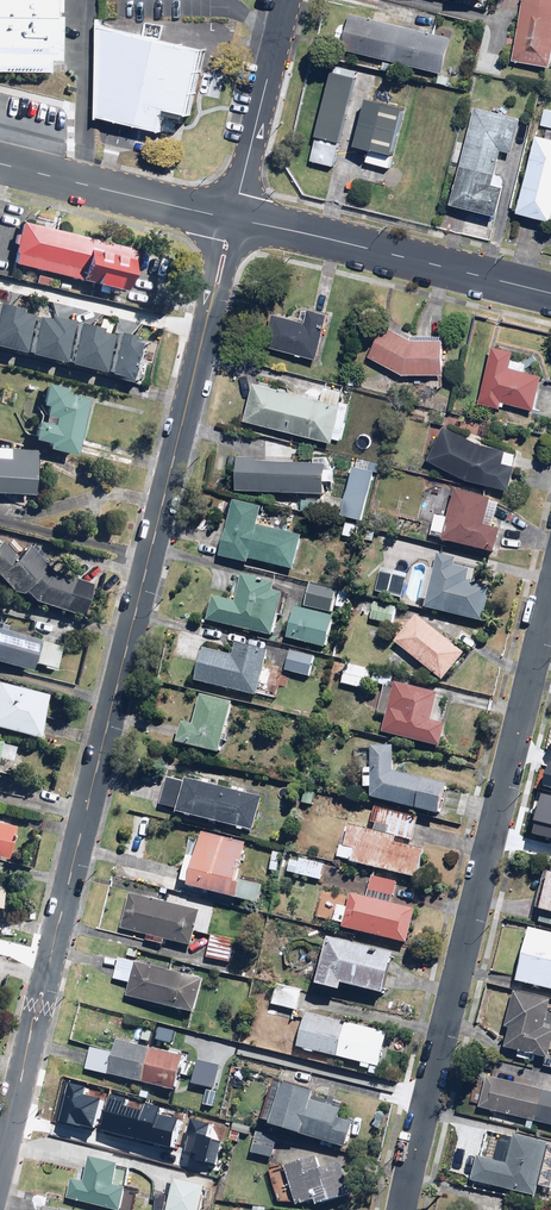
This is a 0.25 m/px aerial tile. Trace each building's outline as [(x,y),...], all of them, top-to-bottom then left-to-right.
[(55,71),(56,0),(0,0),(0,71),(55,71)] [(512,61),(550,68),(550,0),(522,0),(512,61)] [(348,16),(340,52),(444,74),(451,37),(348,16)] [(204,49),(101,25),(98,115),(161,131),(164,131),(168,112),(188,117),(204,49)] [(356,78),(331,73),(309,161),(334,167),(356,78)] [(404,105),(371,97),(359,145),(391,154),(404,105)] [(521,117),(473,108),(449,209),(495,220),(505,176),(495,174),(501,151),(512,153),(521,117)] [(539,125),(550,128),(550,112),(543,110),(539,125)] [(535,137),(516,214),(550,223),(550,131),(548,130),(545,139),(535,137)] [(14,254),(11,264),(89,284),(89,285),(110,290),(110,289),(121,291),(131,250),(20,222),(17,235),(14,234),(11,244),(14,245),(12,254),(14,254)] [(130,380),(140,339),(0,305),(0,348),(130,380)] [(315,360),(326,314),(303,308),(300,321),(270,314),(262,347),(315,360)] [(442,337),(414,337),(397,327),(394,332),(385,327),(368,357),(406,377),(407,375),(443,375),(442,337)] [(512,352),(493,347),(478,404),(499,409),(501,404),(532,412),(541,378),(523,373),(526,365),(509,360),(512,352)] [(253,381),(243,422),(332,444),(337,423),(346,425),(351,405),(330,400),(329,403),(282,391),(282,388),(253,381)] [(71,456),(85,402),(85,400),(63,394),(65,388),(45,383),(40,405),(46,406),(41,424),(35,422),(30,440),(46,444),(45,449),(71,456)] [(483,444),(444,426),(426,463),(466,481),(508,493),(519,454),(483,444)] [(0,449),(0,493),(31,495),(34,451),(0,449)] [(361,524),(374,472),(379,473),(382,464),(355,457),(343,501),(332,498),(328,516),(361,524)] [(333,465),(237,458),(235,492),(331,499),(333,465)] [(429,538),(444,542),(494,556),(501,530),(491,527),(497,506),(488,503),(489,498),(455,488),(446,521),(435,518),(429,538)] [(315,502),(298,500),(297,512),(314,515),(315,502)] [(262,508),(232,502),(219,560),(248,566),(249,562),(293,572),(301,538),(257,528),(262,508)] [(49,571),(22,547),(12,557),(0,546),(0,583),(13,595),(17,591),(29,600),(79,616),(89,583),(49,571)] [(437,557),(434,570),(428,569),(420,600),(427,601),(425,610),(482,624),(490,591),(466,585),(469,573),(454,570),(456,562),(437,557)] [(402,599),(407,573),(380,567),(375,593),(402,599)] [(284,600),(280,599),(281,596),(272,593),(274,585),(240,576),(233,603),(211,598),(205,623),(271,639),(276,617),(280,618),(284,600)] [(349,595),(337,592),(310,585),(304,607),(331,614),(333,608),(345,610),(349,595)] [(396,608),(358,599),(353,616),(392,625),(396,608)] [(334,617),(294,607),(286,641),(325,650),(334,617)] [(464,655),(415,616),(394,642),(443,681),(464,655)] [(27,671),(29,663),(54,670),(61,646),(5,631),(6,625),(0,624),(0,663),(27,671)] [(203,649),(195,682),(257,698),(260,686),(267,687),(271,670),(265,669),(268,654),(234,646),(231,656),(203,649)] [(315,658),(288,651),(283,672),(310,679),(315,658)] [(365,692),(370,670),(345,665),(341,686),(365,692)] [(437,695),(392,683),(394,676),(375,672),(371,685),(385,689),(378,714),(387,717),(382,733),(438,748),(443,726),(430,722),(437,695)] [(0,683),(0,729),(33,738),(45,695),(0,683)] [(219,757),(232,705),(200,696),(192,726),(183,723),(177,747),(219,757)] [(355,790),(370,790),(370,800),(438,817),(446,786),(392,772),(392,748),(371,747),(371,750),(356,750),(355,790)] [(184,781),(183,784),(165,780),(159,806),(176,810),(175,816),(252,834),(260,799),(184,781)] [(537,834),(550,838),(550,798),(546,797),(537,834)] [(425,850),(409,845),(408,847),(394,842),(395,840),(395,838),(412,843),(418,824),(379,812),(373,833),(346,825),(336,859),(415,882),(425,850)] [(0,823),(0,859),(3,859),(11,826),(0,823)] [(245,844),(200,834),(194,861),(186,859),(179,888),(258,907),(263,887),(236,881),(245,844)] [(545,869),(535,911),(541,912),(538,925),(550,928),(550,870),(545,869)] [(396,882),(371,877),(367,898),(326,889),(320,918),(344,923),(342,931),(407,945),(415,906),(392,902),(396,882)] [(120,931),(146,937),(145,944),(164,948),(165,942),(191,948),(199,912),(128,896),(120,931)] [(528,928),(514,982),(550,992),(550,934),(528,928)] [(236,940),(211,935),(206,959),(230,964),(236,940)] [(393,956),(327,940),(325,940),(313,990),(338,996),(340,988),(383,998),(393,956)] [(114,979),(130,984),(127,999),(193,1016),(202,980),(139,964),(119,959),(114,979)] [(294,1021),(301,991),(276,985),(271,1006),(285,1009),(283,1018),(294,1021)] [(549,1002),(512,992),(502,1030),(508,1031),(503,1049),(548,1060),(550,1047),(550,1030),(543,1028),(549,1002)] [(295,1048),(362,1065),(361,1067),(369,1069),(370,1067),(379,1069),(387,1033),(304,1013),(295,1048)] [(182,1059),(115,1043),(113,1054),(96,1050),(90,1073),(98,1075),(97,1081),(104,1083),(106,1075),(174,1092),(182,1059)] [(488,1078),(481,1109),(550,1127),(550,1094),(488,1078)] [(312,1094),(274,1082),(261,1127),(344,1152),(352,1124),(337,1119),(340,1110),(310,1101),(312,1094)] [(127,1118),(95,1110),(87,1142),(145,1158),(150,1141),(157,1143),(162,1125),(128,1116),(127,1118)] [(271,1160),(277,1138),(256,1133),(250,1155),(271,1160)] [(195,1143),(165,1134),(158,1159),(188,1168),(195,1143)] [(535,1200),(547,1145),(501,1135),(495,1160),(478,1156),(471,1186),(535,1200)] [(318,1159),(286,1169),(297,1208),(313,1203),(315,1209),(352,1199),(343,1166),(322,1172),(318,1159)] [(66,1200),(107,1209),(121,1209),(126,1188),(130,1170),(91,1161),(85,1185),(71,1181),(66,1200)] [(150,1209),(200,1209),(205,1187),(173,1180),(169,1197),(154,1194),(150,1209)]
